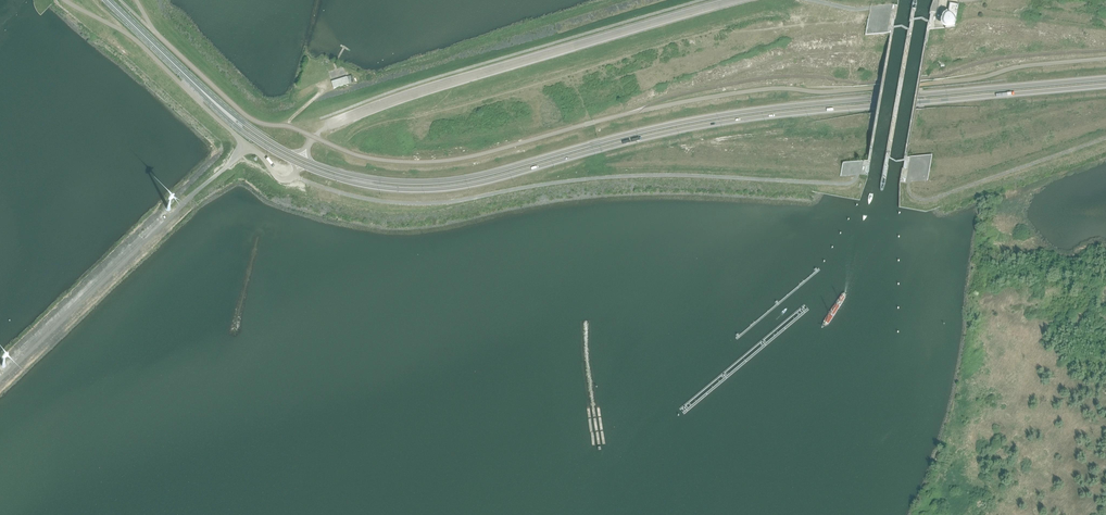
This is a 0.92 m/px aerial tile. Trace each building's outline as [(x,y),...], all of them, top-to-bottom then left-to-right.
[(950,26),(951,27),(954,27),(958,4),(949,3),(947,12),(947,13),(946,13),(944,13),(943,14),(942,15),(942,16),(941,17),(940,20),(940,21),(940,22),(940,23),(941,24),(942,25),(943,26),(944,26),(947,26),(950,26)] [(347,76),(345,70),(329,75),(331,81),(347,76)] [(349,83),(350,85),(352,85),(349,76),(332,82),(334,88),(349,83)]
